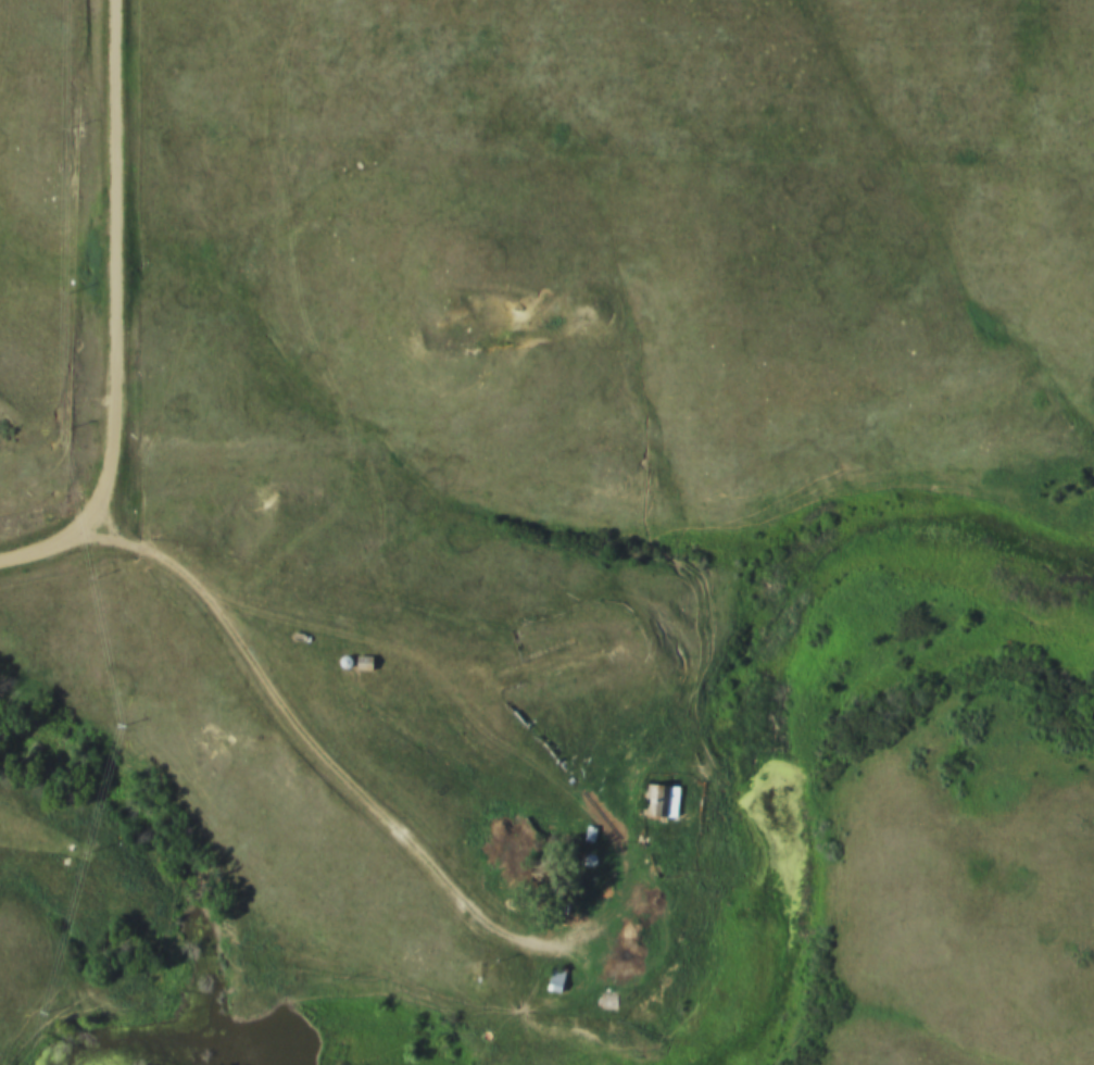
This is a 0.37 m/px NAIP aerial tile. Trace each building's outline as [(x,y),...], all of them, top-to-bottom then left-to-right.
[(370,673),(371,657),(351,656),(350,672),(370,673)] [(664,787),(639,787),(639,818),(664,818),(664,787)] [(541,992),(557,996),(562,972),(546,969),(541,992)] [(610,995),(593,995),(593,1008),(610,1008),(610,995)]
